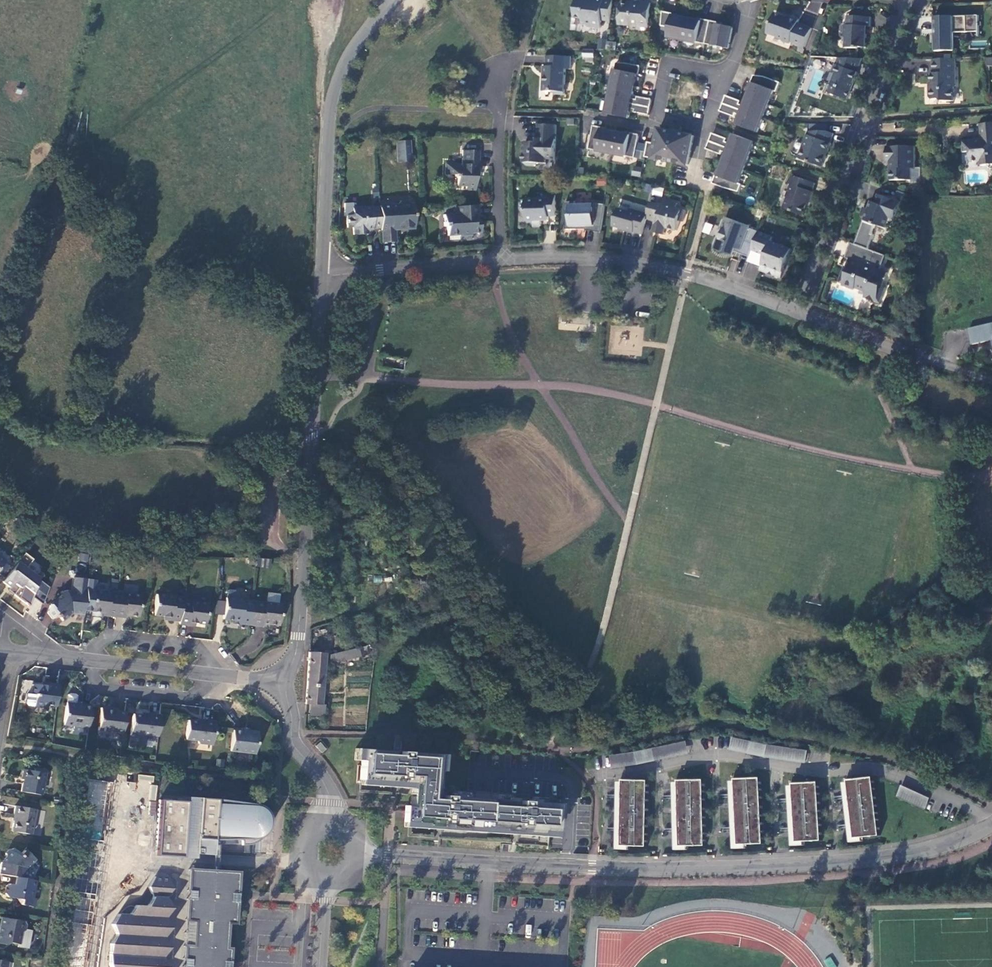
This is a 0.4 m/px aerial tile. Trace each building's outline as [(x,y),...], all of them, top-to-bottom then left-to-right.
[(613,0),(577,0),(575,17),(583,18),(583,20),(588,26),(601,28),(602,20),(611,21),(613,0)] [(640,29),(640,30),(649,31),(651,3),(643,2),(643,1),(633,0),(633,2),(628,2),(628,5),(621,4),(619,25),(631,26),(631,29),(640,29)] [(702,19),(702,21),(673,16),(674,14),(663,12),(662,26),(670,28),(668,37),(729,49),(733,27),(719,25),(719,22),(702,19)] [(776,13),(768,34),(782,39),(783,41),(791,44),(792,42),(801,46),(806,47),(812,29),(799,21),(800,20),(791,17),(791,19),(776,13)] [(865,34),(866,27),(871,27),(871,17),(849,16),(848,25),(845,25),(844,36),(846,39),(846,48),(859,49),(859,47),(867,48),(867,34),(865,34)] [(979,16),(935,17),(936,51),(955,51),(954,33),(979,32),(979,37),(980,37),(979,32),(979,26),(981,26),(981,22),(979,22),(979,16)] [(593,53),(583,52),(583,62),(593,62),(593,53)] [(572,57),(547,56),(546,66),(544,66),(544,74),(546,76),(545,82),(543,85),(543,89),(545,91),(553,92),(555,94),(565,95),(566,69),(571,69),(572,57)] [(830,82),(827,92),(848,99),(858,72),(857,72),(860,64),(860,59),(838,58),(835,67),(835,73),(832,83),(830,82)] [(933,73),(931,73),(932,88),(930,90),(930,97),(932,100),(941,99),(943,102),(955,101),(954,88),(956,86),(955,59),(933,59),(933,73)] [(639,75),(641,67),(627,64),(617,63),(607,114),(628,118),(630,108),(635,109),(635,112),(637,113),(649,115),(653,99),(638,97),(637,100),(632,99),(634,89),(637,75),(639,75)] [(777,92),(781,83),(764,76),(754,75),(751,83),(754,84),(745,106),(741,104),(742,101),(739,100),(727,96),(721,112),(733,116),(736,117),(737,114),(742,116),(738,125),(759,133),(774,91),(777,92)] [(991,165),(991,123),(980,124),(981,139),(963,141),(964,152),(970,152),(971,162),(981,161),(981,166),(991,165)] [(546,163),(546,159),(556,159),(557,125),(538,124),(538,139),(534,139),(534,142),(528,142),(524,146),(524,163),(525,163),(528,166),(536,166),(539,163),(546,163)] [(631,133),(631,135),(602,130),(603,128),(594,126),(590,149),(635,158),(638,143),(640,135),(631,133)] [(689,165),(694,136),(660,129),(657,144),(649,142),(648,145),(646,157),(676,163),(689,165)] [(799,158),(823,167),(832,143),(830,143),(834,134),(828,131),(809,131),(799,158)] [(739,184),(755,142),(735,134),(731,144),(726,142),(727,139),(725,138),(713,133),(707,149),(722,154),(723,151),(728,153),(724,162),(719,176),(717,175),(713,184),(725,188),(726,188),(740,192),(742,185),(739,184)] [(409,141),(396,141),(397,161),(410,160),(409,141)] [(916,168),(915,146),(887,147),(887,161),(892,160),(893,160),(893,167),(890,170),(890,180),(912,180),(912,168),(916,168)] [(478,175),(479,151),(463,150),(462,164),(445,164),(445,174),(454,175),(454,177),(456,177),(456,186),(465,186),(465,190),(475,190),(475,176),(478,175)] [(639,177),(642,170),(634,167),(631,174),(639,177)] [(788,197),(784,208),(803,215),(814,192),(812,191),(815,183),(797,177),(797,178),(791,176),(788,183),(792,185),(787,197),(788,197)] [(662,197),(663,188),(653,186),(651,195),(662,197)] [(856,244),(869,249),(874,235),(872,234),(876,224),(886,228),(890,218),(895,220),(901,203),(879,194),(876,203),(871,201),(868,209),(866,208),(863,210),(861,215),(866,216),(863,224),(856,244)] [(547,195),(548,198),(539,198),(539,200),(526,200),(526,220),(529,222),(534,222),(536,220),(539,220),(539,221),(549,221),(549,216),(557,216),(556,195),(547,195)] [(403,228),(403,229),(414,228),(413,204),(410,204),(406,200),(400,201),(397,205),(379,206),(379,207),(380,228),(381,231),(389,230),(389,229),(395,229),(403,228)] [(647,219),(656,221),(658,223),(655,225),(654,232),(665,235),(667,228),(677,231),(680,221),(683,222),(686,210),(677,208),(678,203),(664,200),(662,205),(651,202),(648,214),(647,219)] [(576,201),(566,202),(567,230),(576,229),(577,226),(587,225),(587,230),(601,232),(606,204),(591,202),(590,204),(585,204),(576,205),(576,201)] [(372,229),(372,228),(380,228),(379,207),(371,207),(364,207),(352,207),(352,203),(344,203),(345,215),(347,215),(348,227),(353,226),(354,234),(367,233),(367,229),(372,229)] [(474,215),(479,215),(478,205),(455,207),(455,214),(443,215),(444,227),(447,227),(447,236),(459,235),(459,236),(471,236),(471,233),(480,233),(479,222),(474,222),(474,215)] [(634,232),(643,234),(647,219),(648,214),(630,209),(629,211),(618,208),(613,226),(626,230),(625,231),(634,233),(634,232)] [(750,226),(726,217),(722,228),(725,229),(721,239),(719,238),(715,249),(732,255),(734,251),(735,248),(741,250),(743,242),(754,246),(759,232),(749,228),(750,226)] [(702,232),(709,234),(712,224),(705,222),(702,232)] [(396,241),(395,229),(389,229),(389,230),(381,231),(381,242),(396,241)] [(774,238),(759,232),(754,246),(752,250),(766,255),(761,270),(782,278),(793,249),(772,242),(774,238)] [(741,250),(735,248),(734,251),(750,257),(752,250),(754,246),(743,242),(741,250)] [(855,290),(856,288),(866,292),(864,297),(880,303),(886,288),(882,287),(888,273),(881,270),(884,261),(881,260),(883,254),(869,249),(856,244),(851,242),(845,258),(850,259),(847,268),(849,268),(846,275),(843,273),(839,282),(843,284),(843,285),(855,290)] [(907,274),(910,264),(903,262),(899,271),(907,274)] [(969,329),(973,344),(991,340),(991,324),(969,329)] [(10,588),(14,583),(20,587),(14,595),(28,605),(32,596),(38,579),(38,578),(31,572),(30,574),(24,570),(32,559),(24,553),(2,581),(10,588)] [(88,562),(88,554),(79,553),(78,561),(88,562)] [(38,579),(32,596),(42,605),(49,587),(38,579)] [(83,615),(87,581),(73,580),(72,595),(62,593),(59,595),(59,599),(50,606),(47,615),(52,620),(57,616),(62,621),(69,615),(69,613),(83,615)] [(105,613),(104,616),(114,617),(117,593),(94,590),(91,612),(100,613),(105,613)] [(238,624),(248,625),(251,601),(236,599),(237,593),(236,591),(228,590),(226,591),(225,598),(225,599),(223,615),(223,619),(234,620),(239,621),(238,624)] [(117,593),(114,617),(124,618),(125,615),(130,616),(138,617),(141,596),(117,593)] [(169,620),(179,622),(182,600),(182,597),(156,594),(154,615),(169,617),(169,620)] [(225,599),(216,598),(214,614),(223,615),(225,599)] [(182,600),(179,622),(179,625),(189,626),(189,623),(205,624),(208,603),(182,600)] [(259,623),(264,624),(279,625),(281,604),(251,601),(248,625),(259,626),(259,623)] [(358,648),(328,655),(330,663),(336,661),(337,663),(361,657),(358,648)] [(325,654),(308,653),(305,705),(309,705),(322,705),(325,654)] [(55,706),(58,685),(48,683),(48,686),(34,684),(32,694),(35,695),(33,706),(46,708),(47,705),(55,706)] [(33,706),(35,695),(32,694),(27,694),(25,704),(27,706),(33,706)] [(76,705),(76,704),(66,703),(63,725),(88,728),(91,707),(82,706),(76,705)] [(322,705),(309,705),(309,716),(324,717),(325,705),(322,705)] [(123,733),(125,712),(111,711),(111,709),(101,708),(98,731),(123,733)] [(148,716),(132,714),(130,735),(141,737),(144,735),(158,736),(160,715),(148,714),(148,716)] [(195,721),(192,741),(196,741),(198,744),(212,745),(215,722),(201,720),(201,722),(195,721)] [(195,721),(188,721),(185,740),(192,741),(195,721)] [(233,730),(230,751),(255,754),(258,731),(247,730),(247,732),(233,730)] [(42,749),(44,742),(26,738),(24,745),(42,749)] [(752,741),(734,739),(732,750),(749,754),(765,758),(807,764),(810,752),(768,745),(752,741)] [(636,753),(612,756),(612,769),(639,766),(656,763),(691,755),(688,741),(654,749),(636,753)] [(423,759),(355,754),(353,780),(407,784),(405,811),(398,810),(397,826),(544,836),(546,806),(421,798),(423,759)] [(21,792),(40,795),(45,770),(34,769),(33,771),(23,770),(21,779),(23,780),(21,792)] [(138,775),(137,785),(152,786),(153,776),(138,775)] [(873,776),(849,780),(857,838),(881,834),(873,776)] [(102,840),(107,781),(91,779),(85,838),(102,840)] [(757,779),(732,781),(736,846),(761,845),(757,779)] [(645,784),(619,782),(617,848),(644,849),(645,784)] [(700,782),(676,784),(676,850),(703,848),(700,782)] [(816,784),(790,785),(793,843),(819,841),(816,784)] [(150,785),(148,799),(156,800),(157,785),(150,785)] [(931,798),(903,785),(898,796),(927,810),(931,798)] [(199,797),(184,796),(184,802),(160,800),(157,854),(181,855),(195,855),(211,855),(213,836),(240,837),(245,838),(247,837),(252,838),(259,837),(266,832),(270,823),(268,814),(263,808),(256,804),(244,802),(217,799),(199,797)] [(12,831),(31,835),(36,810),(15,806),(13,814),(14,815),(12,831)] [(17,877),(33,880),(42,866),(26,851),(22,856),(15,849),(14,850),(10,850),(7,854),(7,857),(2,863),(0,874),(17,877)] [(199,869),(187,869),(182,966),(223,966),(224,950),(222,950),(223,922),(232,923),(233,903),(224,902),(225,892),(234,893),(235,873),(220,872),(199,871),(199,869)] [(21,899),(20,905),(33,907),(35,899),(31,898),(34,880),(33,880),(17,877),(15,885),(9,884),(6,886),(5,894),(7,897),(21,899)] [(162,958),(168,948),(164,937),(170,928),(165,918),(171,908),(166,898),(172,888),(167,877),(154,877),(148,887),(152,897),(147,906),(136,905),(129,915),(117,914),(111,924),(116,935),(110,944),(109,965),(110,966),(167,966),(162,958)] [(5,945),(8,943),(19,945),(22,932),(25,930),(26,925),(24,922),(1,918),(0,923),(0,944),(5,945)] [(824,959),(827,966),(835,966),(831,957),(824,959)]
